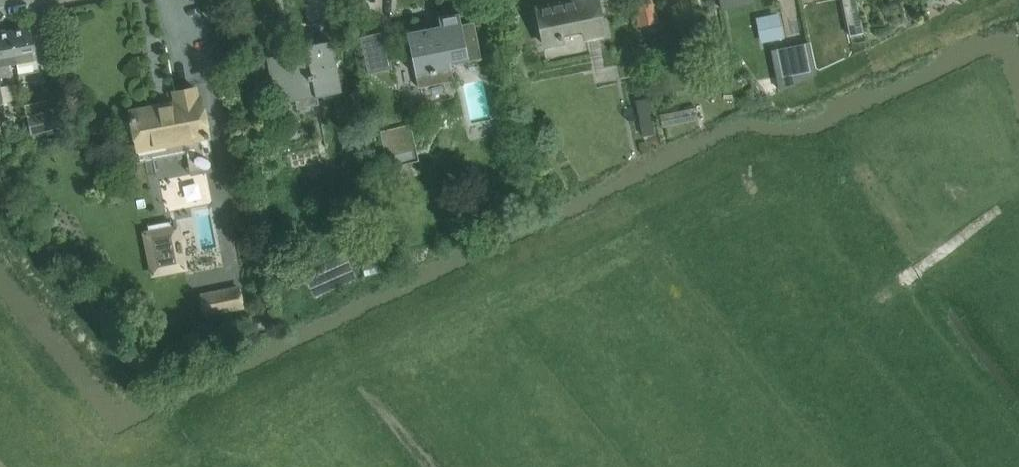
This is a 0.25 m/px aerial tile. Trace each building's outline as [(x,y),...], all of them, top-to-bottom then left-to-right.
[(605,33),(598,0),(576,0),(577,1),(536,9),(544,46),(563,42),(561,33),(582,29),(584,38),(605,33)] [(654,0),(633,0),(638,27),(659,24),(654,0)] [(759,15),(763,41),(786,37),(782,11),(759,15)] [(407,33),(419,88),(454,80),(450,64),(482,57),(474,22),(461,25),(459,14),(439,18),(441,25),(407,33)] [(31,28),(11,31),(17,63),(24,62),(26,74),(38,72),(35,60),(37,60),(31,28)] [(387,30),(365,33),(371,71),(393,67),(387,30)] [(0,33),(0,79),(11,77),(9,64),(17,63),(11,31),(0,33)] [(276,104),(296,101),(297,109),(320,105),(318,97),(342,92),(331,40),(305,46),(306,50),(267,58),(276,104)] [(810,71),(805,44),(777,49),(782,76),(810,71)] [(14,85),(1,87),(4,103),(16,101),(14,85)] [(187,155),(188,161),(191,177),(216,171),(201,100),(197,101),(195,89),(175,93),(177,106),(118,118),(128,167),(146,163),(148,177),(157,175),(155,162),(187,155)] [(665,124),(701,117),(698,106),(663,113),(665,124)] [(27,116),(31,134),(64,128),(60,110),(27,116)] [(640,138),(656,135),(652,116),(636,119),(640,138)] [(418,161),(410,125),(380,132),(388,167),(418,161)] [(141,232),(151,278),(188,270),(179,224),(172,225),(171,221),(148,226),(149,230),(141,232)] [(243,307),(240,290),(202,297),(206,315),(243,307)]
